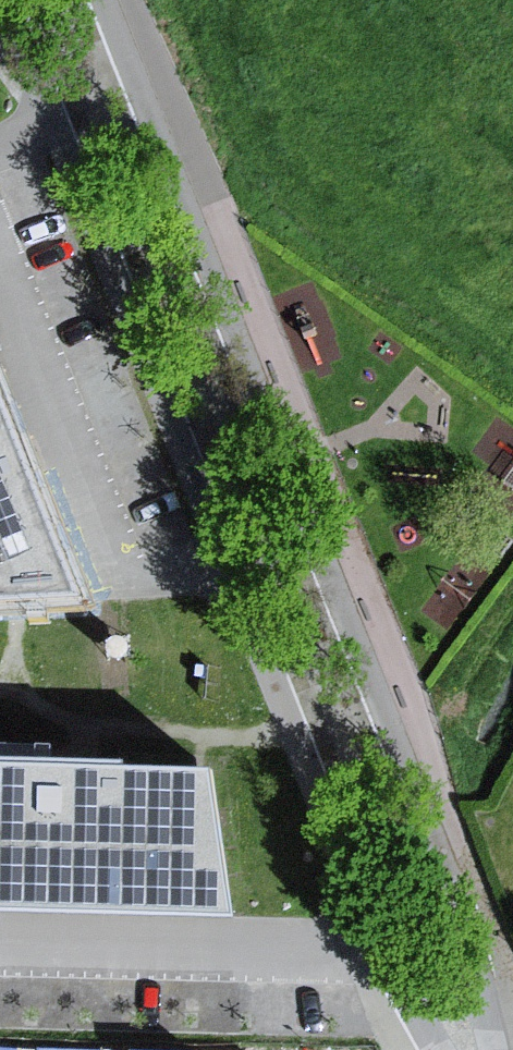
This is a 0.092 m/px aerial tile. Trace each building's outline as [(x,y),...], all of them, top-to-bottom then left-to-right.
[(79,600),(0,398),(0,606),(79,600)] [(231,916),(209,775),(0,770),(0,910),(231,916)]
